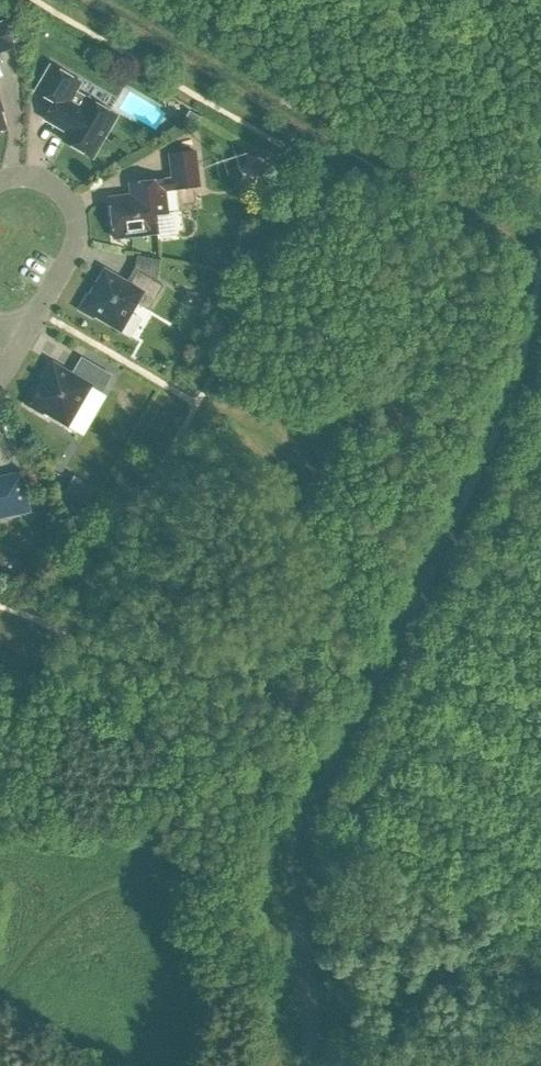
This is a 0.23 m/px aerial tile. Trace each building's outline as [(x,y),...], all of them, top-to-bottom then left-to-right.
[(0,22),(0,53),(16,48),(6,20),(0,22)] [(117,116),(87,98),(81,108),(70,101),(81,83),(51,65),(35,91),(54,103),(45,119),(66,132),(62,140),(93,158),(117,116)] [(200,186),(195,151),(169,155),(172,179),(130,184),(131,195),(109,198),(114,239),(158,233),(156,215),(168,213),(165,191),(200,186)] [(253,179),(263,164),(248,155),(239,171),(253,179)] [(149,310),(164,285),(137,269),(129,283),(104,269),(89,296),(87,294),(78,310),(93,318),(94,316),(121,332),(137,304),(149,310)] [(191,310),(198,298),(187,292),(180,303),(191,310)] [(199,315),(206,303),(198,298),(191,310),(199,315)] [(68,427),(91,386),(102,392),(112,375),(82,358),(72,374),(53,362),(38,386),(36,385),(25,404),(42,414),(43,412),(68,427)] [(29,511),(21,473),(0,477),(0,517),(29,511)]
